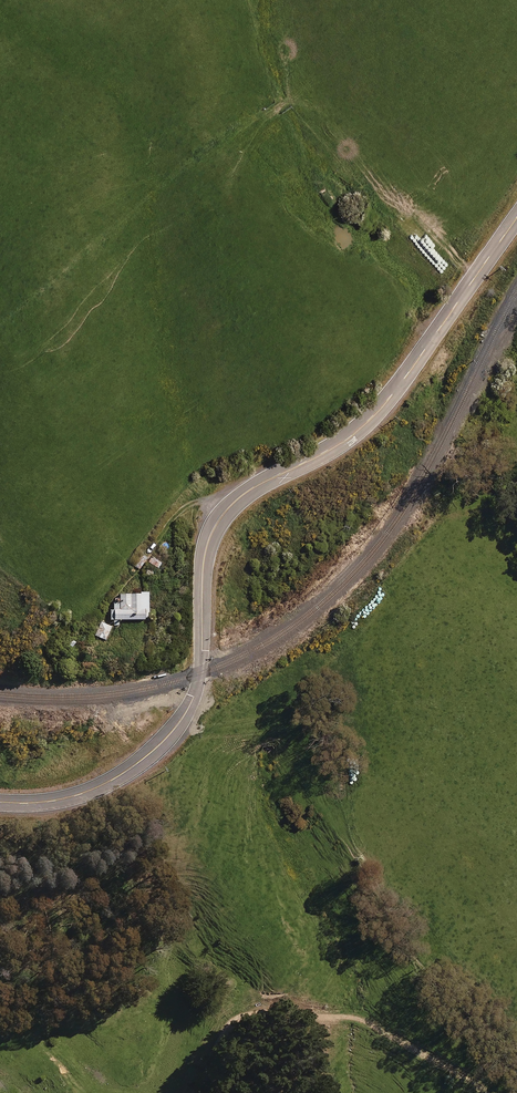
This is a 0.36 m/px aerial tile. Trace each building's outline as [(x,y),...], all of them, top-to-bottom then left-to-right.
[(109,610),(109,620),(112,620),(112,626),(118,626),(118,620),(148,619),(147,593),(120,594),(120,603),(114,604),(114,610),(109,610)] [(111,626),(101,622),(96,636),(106,640),(111,626)]
